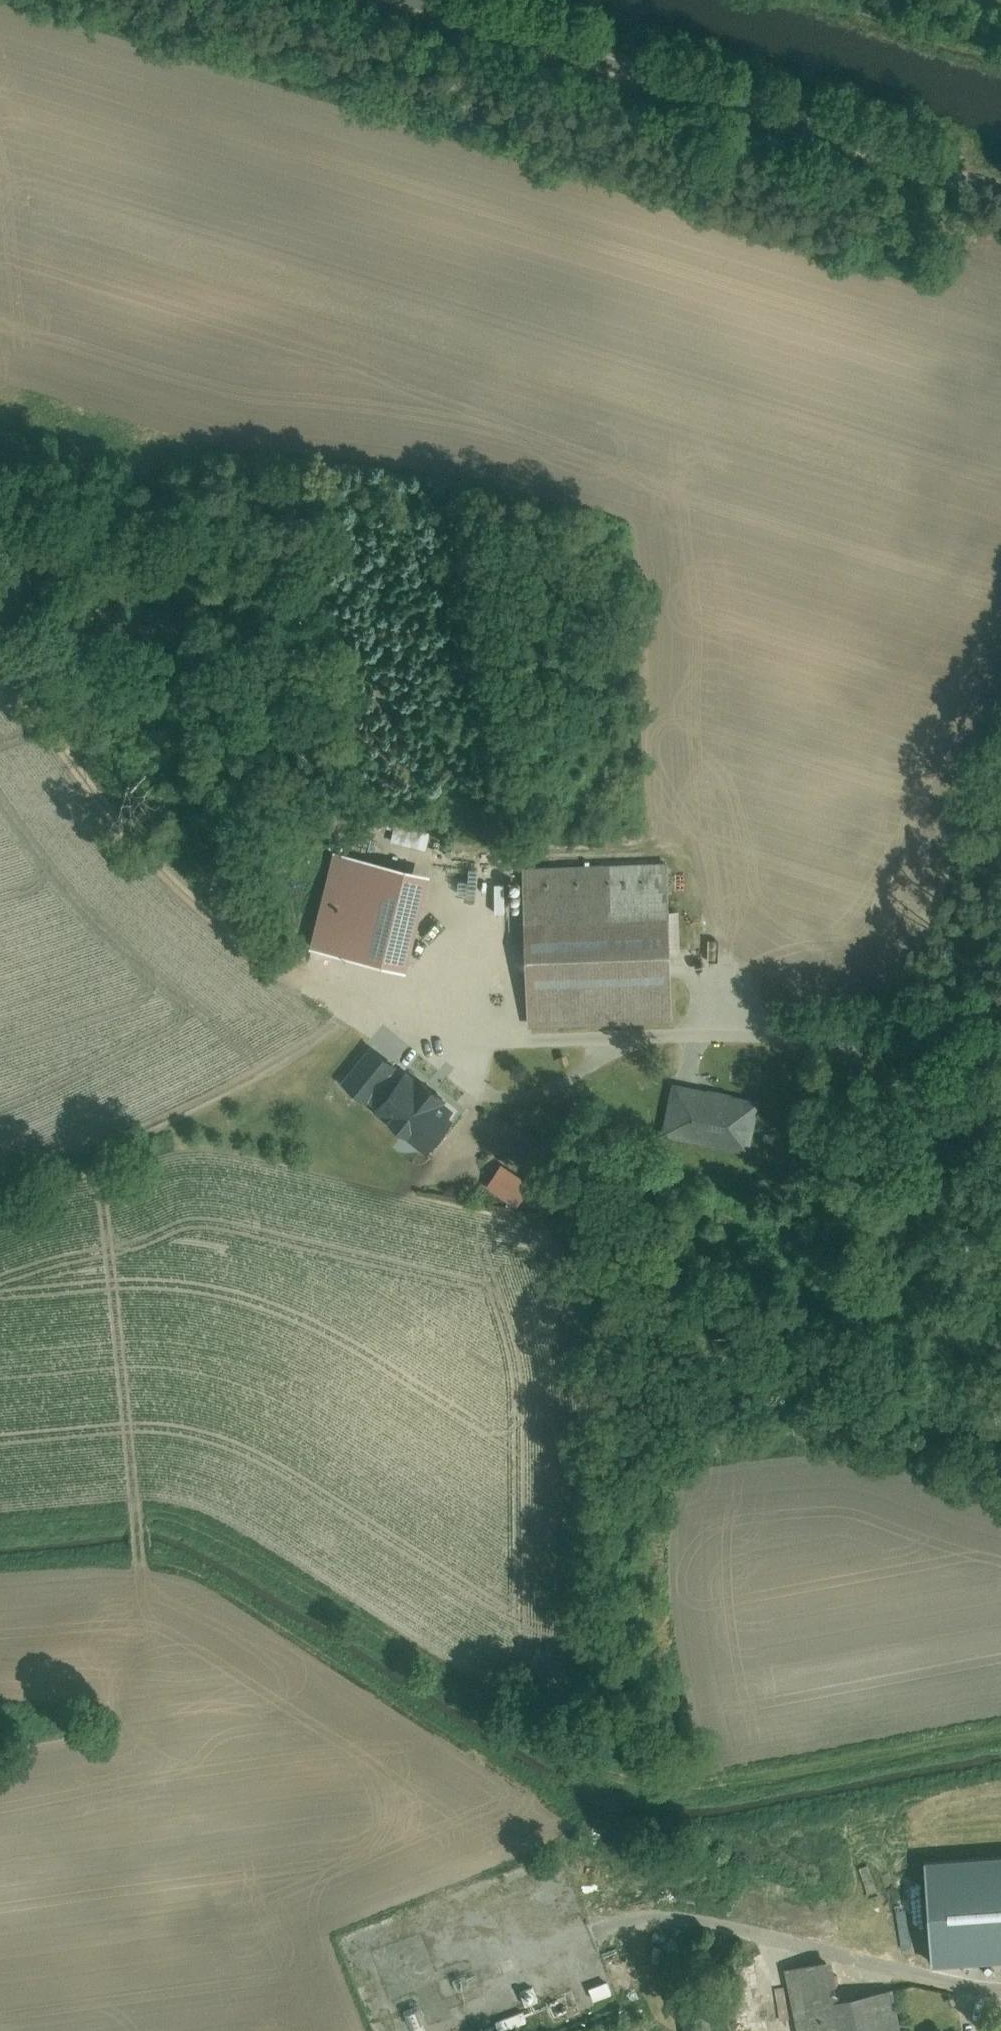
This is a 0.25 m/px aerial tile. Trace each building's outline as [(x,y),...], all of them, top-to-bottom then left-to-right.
[(529,866),(533,1027),(674,1024),(671,863),(529,866)] [(399,996),(435,1004),(444,960),(408,952),(399,996)] [(368,1094),(429,1147),(459,1112),(398,1059),(368,1094)] [(682,1087),(669,1137),(747,1157),(760,1108),(682,1087)] [(504,1167),(488,1189),(518,1210),(533,1188),(504,1167)] [(1000,1957),(1000,1857),(934,1861),(939,1960),(1000,1957)] [(790,1968),(800,2030),(902,2030),(896,1991),(846,1999),(840,1960),(790,1968)]
